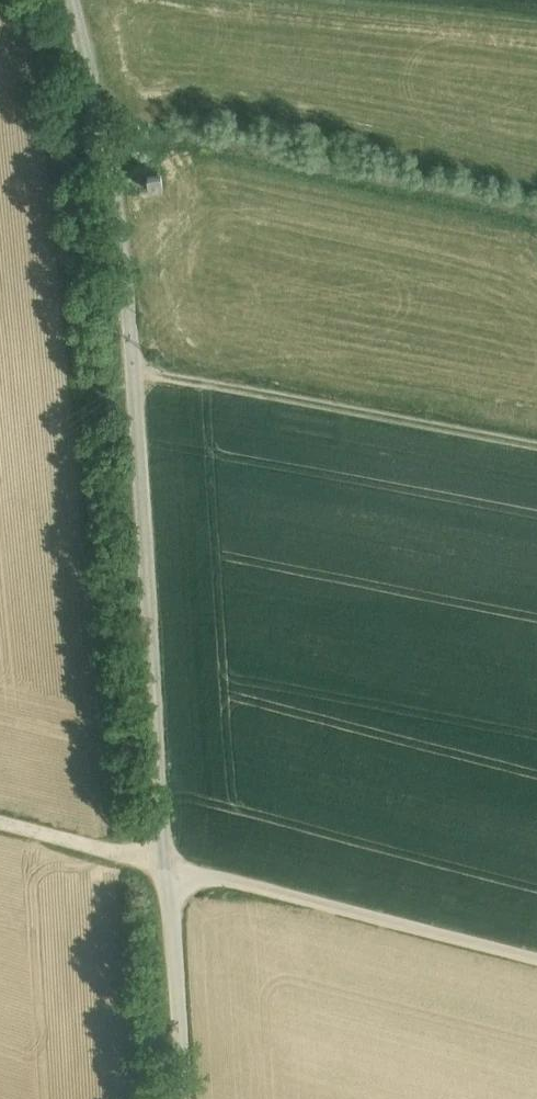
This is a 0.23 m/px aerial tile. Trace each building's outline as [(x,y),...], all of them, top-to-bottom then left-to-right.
[(162,182),(161,174),(147,176),(149,191),(156,190),(163,189),(162,182)]
